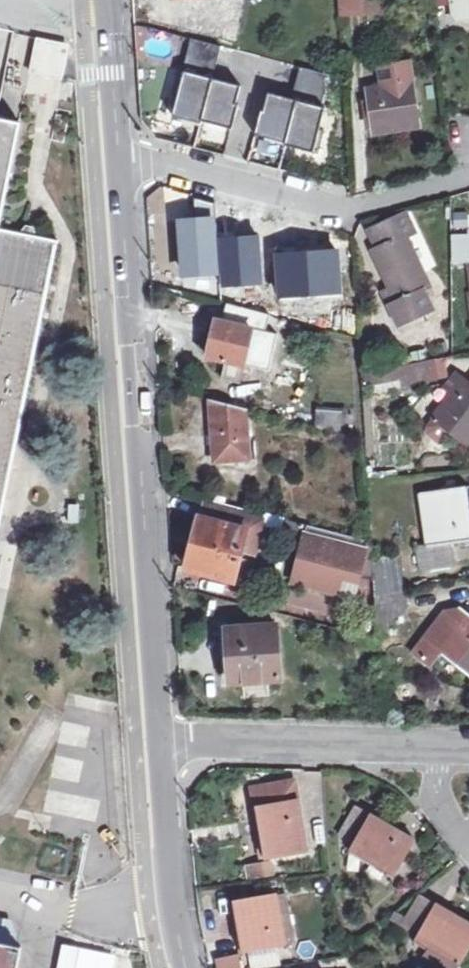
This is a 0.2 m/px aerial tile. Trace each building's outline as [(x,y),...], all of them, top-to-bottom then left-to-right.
[(343,13),(365,12),(364,0),(342,0),(343,13)] [(381,0),(364,0),(365,12),(382,11),(381,0)] [(456,17),(468,16),(468,0),(442,0),(442,2),(454,0),(456,17)] [(194,38),(189,55),(219,63),(224,46),(194,38)] [(32,70),(53,74),(59,45),(38,40),(32,70)] [(59,45),(53,74),(64,77),(70,47),(59,45)] [(189,55),(185,70),(215,78),(219,63),(189,55)] [(384,85),(414,82),(412,62),(381,66),(384,85)] [(333,75),(303,67),(299,84),(329,91),(333,75)] [(185,70),(182,70),(176,93),(181,94),(176,116),(204,123),(204,121),(215,78),(185,70)] [(244,86),(215,78),(204,121),(235,129),(242,105),(239,104),(244,86)] [(421,127),(414,82),(384,85),(368,87),(374,133),(421,127)] [(329,91),(299,84),(295,99),(300,100),(325,107),(329,91)] [(295,99),(272,93),(267,111),(264,111),(258,135),(289,143),(300,100),(295,99)] [(325,107),(300,100),(289,143),(288,145),(321,154),(327,132),(322,131),(328,108),(325,107)] [(60,240),(36,235),(23,232),(1,227),(22,122),(0,118),(0,533),(60,240)] [(416,232),(407,213),(375,229),(373,242),(376,248),(373,250),(397,300),(390,305),(400,324),(432,308),(423,288),(429,285),(406,237),(416,232)] [(23,232),(36,235),(36,232),(34,226),(28,225),(23,229),(23,232)] [(227,379),(244,383),(255,330),(269,334),(273,317),(230,307),(227,321),(222,320),(214,358),(231,362),(227,379)] [(402,386),(440,378),(437,359),(398,367),(402,386)] [(463,381),(437,416),(438,418),(431,427),(430,431),(442,441),(449,440),(455,431),(468,442),(468,385),(463,381)] [(217,462),(252,459),(249,410),(212,400),(217,462)] [(342,429),(345,418),(321,412),(318,423),(342,429)] [(429,546),(418,548),(420,572),(454,568),(451,544),(468,542),(468,508),(466,486),(422,493),(429,546)] [(377,581),(376,570),(374,542),(210,500),(205,519),(202,518),(189,568),(235,580),(236,578),(241,579),(241,581),(253,585),(270,523),(285,526),(284,529),(308,536),(296,580),(332,590),(337,573),(345,575),(361,579),(362,577),(377,581)] [(377,581),(378,597),(404,593),(402,566),(376,570),(377,581)] [(337,573),(332,590),(341,592),(345,575),(337,573)] [(461,608),(451,610),(417,654),(432,666),(444,652),(468,671),(468,614),(461,608)] [(283,678),(280,623),(229,627),(233,682),(283,678)] [(377,651),(380,639),(361,634),(358,646),(377,651)] [(263,807),(266,820),(278,817),(285,854),(309,850),(300,800),(263,807)] [(372,816),(361,809),(348,832),(359,839),(354,848),(398,874),(417,840),(373,815),(372,816)] [(273,856),(285,854),(278,817),(266,820),(273,856)] [(270,858),(243,863),(247,878),(274,873),(270,858)] [(248,950),(297,941),(287,892),(238,900),(248,950)] [(416,939),(435,906),(421,899),(408,922),(397,916),(392,926),(416,939)] [(435,906),(416,939),(414,945),(428,953),(420,967),(423,967),(460,967),(468,953),(468,921),(437,904),(435,906)] [(15,923),(0,920),(0,935),(12,937),(15,923)] [(25,947),(0,942),(0,967),(20,967),(25,947)] [(63,946),(59,967),(76,967),(79,949),(63,946)] [(79,949),(76,967),(112,967),(115,955),(79,949)] [(256,966),(278,964),(277,950),(255,953),(256,966)] [(238,952),(214,955),(216,967),(240,967),(238,952)]
